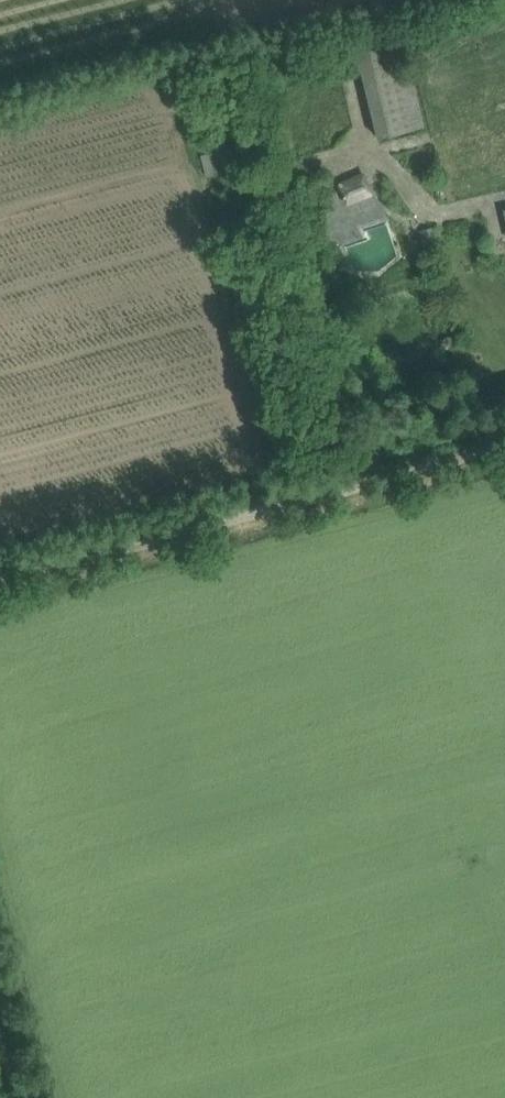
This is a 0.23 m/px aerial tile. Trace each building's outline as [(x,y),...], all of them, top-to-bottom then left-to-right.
[(356,52),(363,82),(377,139),(424,127),(403,41),(356,52)] [(210,152),(216,174),(239,168),(233,146),(210,152)] [(373,195),(364,171),(337,182),(346,206),(373,195)] [(419,231),(423,245),(438,241),(433,226),(419,231)]
